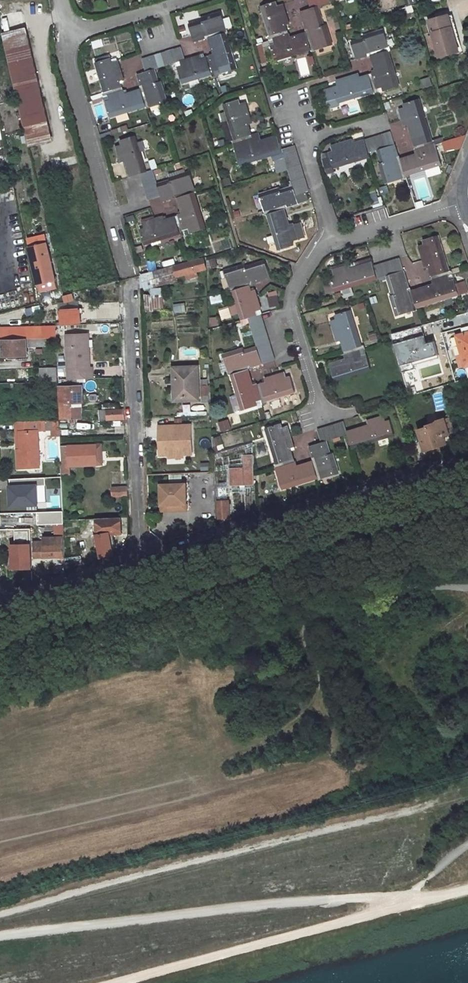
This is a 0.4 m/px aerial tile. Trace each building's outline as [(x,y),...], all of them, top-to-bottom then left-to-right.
[(310,9),(318,7),(337,2),(337,0),(307,0),(310,9)] [(287,30),(285,22),(288,21),(283,4),(278,6),(277,3),(262,7),(264,15),(267,14),(269,21),(266,22),(270,35),(268,35),(269,41),(272,40),(279,38),(278,33),(287,30)] [(318,7),(310,9),(300,12),(305,29),(308,29),(308,32),(306,33),(311,51),(312,53),(316,51),(315,47),(323,45),(324,49),(333,47),(327,25),(324,26),(318,7)] [(189,25),(192,35),(194,42),(206,38),(205,35),(208,35),(209,38),(227,33),(228,33),(227,28),(224,29),(222,21),(225,20),(222,12),(200,18),(201,21),(189,25)] [(453,29),(449,15),(430,20),(440,56),(459,51),(455,37),(459,37),(456,28),(453,29)] [(52,139),(26,29),(2,35),(28,145),(52,139)] [(278,33),(279,38),(272,40),(273,44),(271,45),(275,61),(283,59),(282,55),(290,53),(291,57),(311,51),(306,33),(287,38),(287,36),(290,35),(288,30),(287,30),(278,33)] [(371,57),(389,52),(391,51),(389,46),(386,46),(384,39),(387,38),(385,30),(363,36),(363,39),(352,43),(357,60),(368,56),(368,54),(370,53),(371,57)] [(205,55),(208,67),(214,65),(216,71),(220,70),(221,74),(237,70),(235,61),(231,62),(229,54),(233,54),(227,33),(209,38),(214,56),(211,57),(210,54),(205,55)] [(155,69),(169,65),(179,62),(183,61),(182,60),(179,48),(139,59),(143,72),(155,69)] [(368,74),(369,77),(371,85),(376,84),(378,91),(383,89),(384,92),(400,87),(398,80),(395,82),(393,74),(395,73),(389,52),(371,57),(376,75),(374,76),(373,73),(368,74)] [(310,54),(295,59),(301,77),(316,72),(310,54)] [(217,75),(216,71),(214,65),(208,67),(205,57),(198,59),(197,56),(182,60),(183,61),(179,62),(180,67),(177,67),(182,83),(190,81),(189,78),(196,76),(197,79),(211,74),(211,77),(217,75)] [(103,97),(107,96),(114,94),(113,88),(122,86),(120,79),(123,78),(118,60),(112,62),(111,58),(95,63),(98,71),(100,70),(102,78),(100,79),(103,91),(102,92),(103,97)] [(155,69),(143,72),(137,74),(140,85),(143,84),(144,87),(140,88),(145,106),(146,109),(152,107),(151,103),(158,100),(159,105),(168,102),(162,80),(159,81),(155,69)] [(336,82),(337,87),(333,88),(335,92),(325,95),(330,109),(339,106),(339,103),(346,101),(345,99),(352,96),(353,99),(374,93),(374,96),(380,94),(378,91),(376,84),(371,85),(369,77),(356,80),(355,76),(336,82)] [(419,80),(421,87),(430,84),(428,77),(419,80)] [(125,91),(124,85),(122,86),(113,88),(114,94),(107,96),(108,101),(105,102),(109,117),(118,115),(117,112),(123,110),(124,113),(145,106),(140,88),(122,94),(121,92),(125,91)] [(423,144),(424,149),(432,147),(436,146),(434,139),(432,140),(424,116),(422,116),(420,109),(422,108),(419,99),(403,104),(404,109),(400,110),(404,123),(406,122),(414,147),(423,144)] [(233,146),(236,145),(243,143),(241,137),(252,134),(248,122),(251,121),(245,102),(240,104),(239,100),(223,105),(225,113),(229,112),(231,119),(227,121),(233,139),(231,140),(233,146)] [(391,131),(364,140),(369,154),(377,151),(396,145),(391,131)] [(248,163),(247,159),(253,158),(254,161),(282,152),(281,148),(277,136),(252,143),(251,140),(255,139),(254,134),(252,134),(241,137),(243,143),(236,145),(237,148),(234,149),(239,166),(248,163)] [(137,143),(135,135),(118,140),(119,144),(115,146),(119,159),(123,158),(128,177),(140,173),(145,172),(140,151),(136,151),(134,143),(137,143)] [(348,165),(370,158),(369,154),(364,140),(350,145),(349,141),(331,147),(332,152),(328,153),(329,158),(323,160),(327,175),(334,173),(333,169),(342,167),(340,163),(347,161),(348,165)] [(284,158),(288,170),(293,186),(295,194),(308,190),(295,144),(281,148),(282,152),(284,158)] [(414,147),(412,147),(414,153),(418,152),(418,154),(401,160),(406,177),(426,171),(425,167),(432,165),(433,169),(442,166),(437,150),(433,151),(432,147),(424,149),(423,144),(414,147)] [(399,157),(396,145),(377,151),(381,164),(379,164),(386,185),(394,183),(393,180),(400,177),(401,181),(407,179),(406,177),(401,160),(397,161),(396,158),(399,157)] [(282,152),(273,155),(274,162),(284,158),(282,152)] [(284,158),(274,162),(278,173),(288,170),(284,158)] [(160,196),(156,183),(153,169),(145,172),(140,173),(148,200),(159,197),(160,196)] [(176,197),(195,192),(196,192),(194,186),(191,187),(189,181),(192,180),(190,171),(168,177),(169,180),(156,183),(160,196),(159,197),(161,202),(173,198),(172,196),(176,195),(176,197)] [(298,204),(295,194),(293,186),(280,190),(279,188),(258,194),(261,202),(263,201),(266,209),(273,207),(275,212),(285,209),(284,206),(286,206),(286,208),(298,204)] [(373,206),(379,203),(374,191),(368,193),(373,206)] [(185,235),(184,231),(188,230),(189,233),(205,228),(203,220),(200,221),(198,214),(201,214),(195,192),(176,197),(182,216),(180,217),(182,224),(176,225),(179,234),(180,236),(185,235)] [(290,227),(287,215),(285,209),(275,212),(273,207),(266,209),(264,210),(265,215),(267,215),(273,235),(275,234),(278,242),(275,243),(277,251),(293,246),(292,242),(297,241),(293,227),(290,227)] [(182,224),(180,217),(179,213),(174,214),(174,217),(160,221),(159,217),(141,222),(143,228),(139,229),(144,245),(152,242),(151,240),(157,238),(158,240),(179,234),(176,225),(182,224)] [(417,246),(423,263),(426,262),(430,274),(440,272),(442,277),(449,275),(453,274),(451,268),(448,268),(443,250),(439,251),(437,243),(440,242),(438,234),(421,239),(422,244),(417,246)] [(386,275),(403,270),(399,257),(372,265),(376,278),(386,275)] [(207,268),(204,259),(174,267),(177,276),(207,268)] [(248,281),(251,280),(252,283),(269,277),(264,260),(244,265),(244,264),(223,269),(226,277),(228,276),(231,286),(238,283),(240,288),(250,286),(248,281)] [(376,278),(372,265),(371,261),(345,269),(344,265),(331,269),(333,275),(329,276),(334,291),(342,288),(341,285),(348,283),(349,286),(376,278)] [(38,277),(45,275),(46,282),(40,284),(39,284),(44,305),(64,299),(64,295),(62,290),(60,290),(55,274),(49,276),(46,262),(35,265),(38,277)] [(410,309),(416,307),(411,289),(407,290),(407,289),(409,288),(403,270),(386,275),(392,294),(389,295),(396,315),(404,313),(402,309),(409,307),(410,309)] [(443,299),(442,296),(449,293),(450,297),(459,294),(454,278),(450,279),(449,275),(442,277),(440,272),(430,274),(429,275),(431,281),(434,280),(435,283),(411,289),(416,307),(443,299)] [(46,282),(45,275),(38,277),(40,284),(46,282)] [(241,319),(247,317),(258,314),(257,310),(260,309),(255,291),(252,292),(250,286),(240,288),(238,283),(231,286),(229,287),(230,291),(232,291),(236,303),(239,303),(241,311),(238,312),(241,319)] [(340,291),(343,299),(353,295),(350,287),(340,291)] [(220,294),(208,296),(210,304),(222,302),(220,294)] [(265,297),(267,308),(278,306),(276,295),(265,297)] [(172,304),(173,313),(184,312),(184,303),(172,304)] [(62,323),(80,322),(79,308),(58,309),(59,319),(62,319),(62,323)] [(352,325),(350,318),(353,318),(350,309),(334,314),(335,318),(329,319),(335,338),(339,337),(343,349),(352,347),(354,352),(361,350),(365,349),(363,343),(361,343),(355,324),(352,325)] [(416,311),(411,313),(416,325),(421,323),(416,311)] [(261,313),(258,314),(247,317),(256,345),(262,364),(276,359),(261,313)] [(56,326),(2,327),(3,339),(26,338),(56,337),(56,326)] [(248,332),(239,335),(242,346),(252,343),(248,332)] [(67,334),(69,378),(92,378),(92,367),(89,367),(88,350),(85,350),(84,334),(67,334)] [(27,359),(26,338),(3,339),(3,356),(17,355),(17,359),(27,359)] [(459,344),(465,365),(467,364),(467,341),(459,344)] [(228,375),(229,374),(248,369),(247,365),(249,364),(250,367),(262,364),(256,345),(244,349),(243,347),(221,354),(224,362),(227,361),(229,369),(226,370),(228,375)] [(328,363),(334,380),(355,374),(355,371),(362,368),(363,371),(370,369),(366,353),(362,354),(361,350),(354,352),(352,347),(341,350),(343,355),(346,354),(347,357),(328,363)] [(42,376),(42,381),(56,381),(56,366),(49,367),(49,376),(42,376)] [(198,399),(197,367),(174,368),(174,380),(180,380),(180,400),(198,399)] [(254,387),(248,369),(229,374),(236,395),(238,394),(241,401),(238,402),(240,410),(257,405),(255,401),(260,399),(258,394),(264,392),(261,382),(260,381),(254,382),(255,386),(254,387)] [(442,369),(435,371),(438,382),(445,379),(442,369)] [(258,394),(260,399),(261,403),(267,402),(266,400),(279,396),(279,393),(285,391),(286,394),(295,391),(290,375),(286,376),(284,371),(267,376),(268,380),(261,382),(264,392),(258,394)] [(435,371),(428,373),(431,384),(438,382),(435,371)] [(207,380),(198,380),(198,402),(207,402),(207,380)] [(71,417),(71,406),(81,406),(81,386),(60,386),(61,417),(71,417)] [(101,409),(102,419),(125,418),(124,408),(101,409)] [(346,431),(347,434),(351,448),(378,440),(377,436),(385,433),(386,437),(394,435),(389,418),(385,419),(383,414),(370,418),(371,423),(346,431)] [(439,423),(420,429),(426,449),(432,447),(434,451),(441,449),(441,444),(446,442),(444,435),(450,433),(449,432),(454,430),(450,417),(445,418),(445,417),(438,419),(439,423)] [(18,431),(19,449),(16,449),(17,468),(38,467),(36,431),(42,430),(42,424),(42,420),(31,420),(15,421),(16,431),(18,431)] [(226,421),(218,422),(219,431),(227,430),(226,421)] [(312,457),(313,456),(314,459),(311,460),(317,477),(317,480),(322,479),(321,475),(330,473),(331,476),(339,474),(332,451),(330,452),(326,440),(347,434),(346,431),(343,421),(316,428),(320,441),(308,445),(312,457)] [(274,469),(278,468),(285,466),(283,460),(292,457),(289,444),(293,443),(288,425),(281,426),(280,423),(264,427),(266,436),(270,435),(272,442),(269,443),(275,462),(272,463),(274,469)] [(193,453),(193,439),(192,424),(160,425),(161,454),(170,454),(184,453),(193,453)] [(296,438),(300,448),(318,440),(314,430),(296,438)] [(458,437),(450,439),(453,452),(461,450),(458,437)] [(49,458),(58,459),(59,442),(50,441),(49,458)] [(96,444),(69,445),(70,465),(97,464),(96,444)] [(245,467),(243,467),(243,482),(254,483),(253,453),(244,453),(245,467)] [(295,481),(295,483),(317,477),(311,460),(294,465),(293,463),(296,462),(294,457),(292,457),(283,460),(285,466),(278,468),(279,473),(276,474),(280,488),(289,486),(288,483),(295,481)] [(46,477),(10,478),(11,505),(37,505),(37,485),(46,485),(46,477)] [(161,484),(161,504),(186,503),(186,483),(161,484)] [(128,486),(112,486),(113,495),(128,494),(128,486)] [(229,516),(229,500),(219,500),(219,516),(229,516)] [(63,513),(37,513),(37,525),(64,525),(63,513)] [(109,533),(122,533),(121,517),(96,518),(102,559),(109,557),(108,555),(113,554),(109,533)] [(7,544),(8,571),(29,570),(27,529),(14,530),(14,544),(7,544)]
